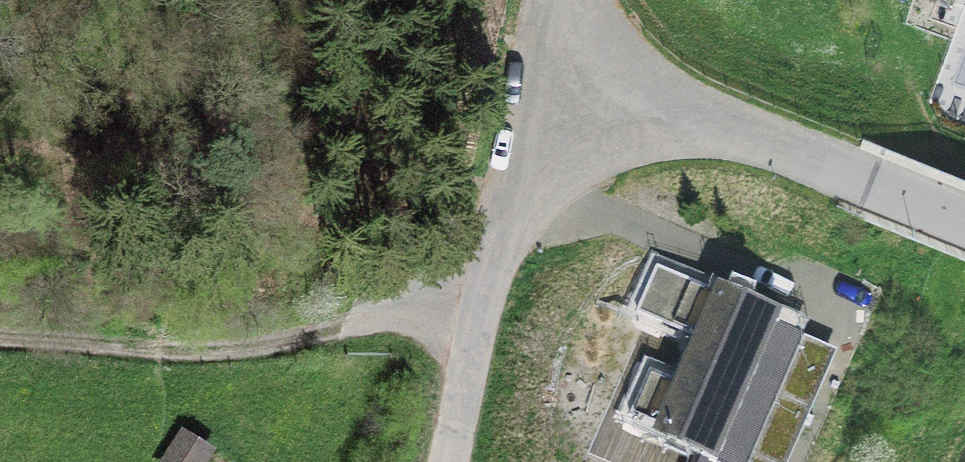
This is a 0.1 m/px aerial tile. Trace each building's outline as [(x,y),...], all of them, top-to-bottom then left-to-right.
[(834,366),(778,342),(785,325),(723,299),(720,307),(660,283),(643,325),(703,350),(684,397),(655,386),(638,428),(713,459),(712,461),(794,461),(834,366)] [(185,440),(171,461),(217,461),(218,460),(185,440)]
